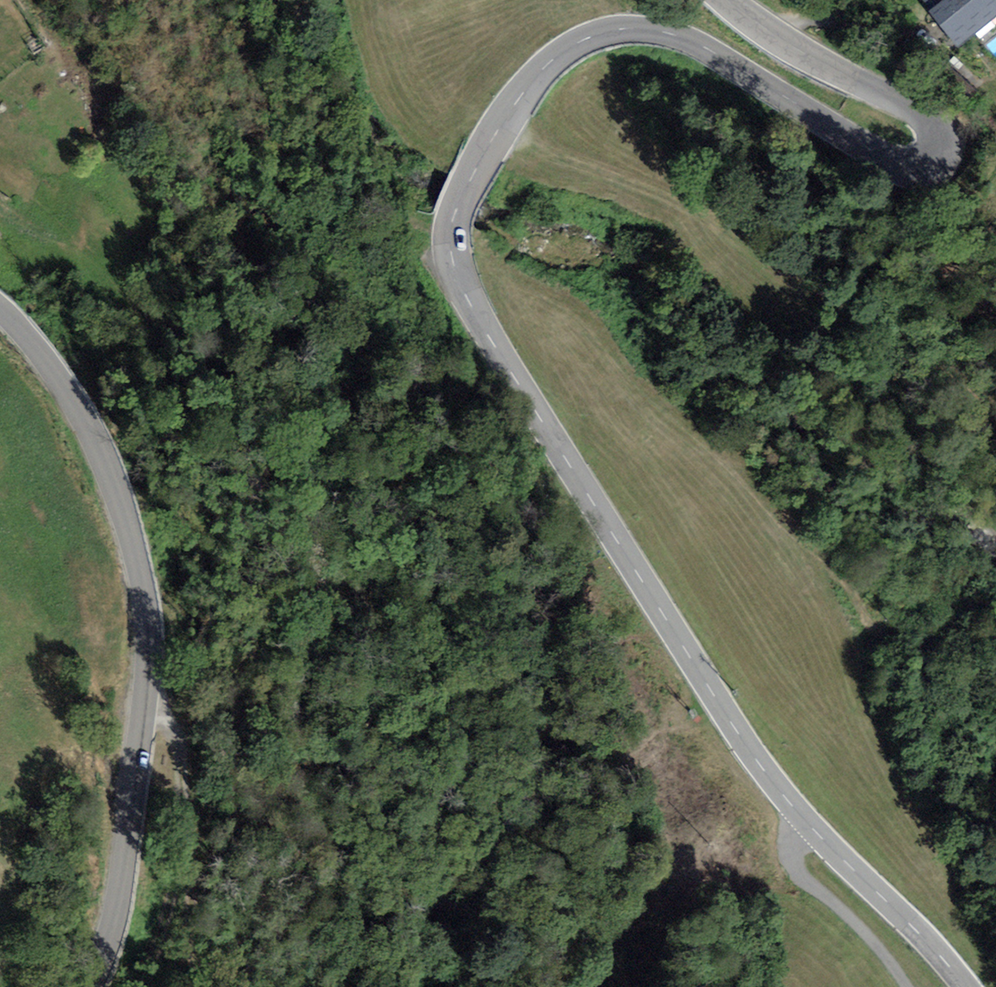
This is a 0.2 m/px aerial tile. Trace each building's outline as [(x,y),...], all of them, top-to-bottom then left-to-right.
[(959,46),(995,16),(995,0),(922,0),(959,46)]
